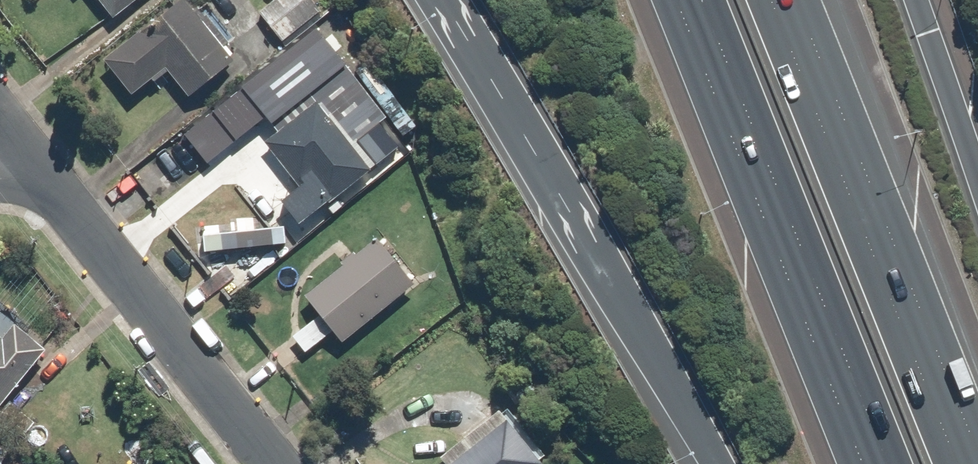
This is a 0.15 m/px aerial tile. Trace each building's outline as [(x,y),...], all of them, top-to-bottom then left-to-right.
[(118,16),(136,0),(104,0),(118,16)] [(189,0),(179,0),(108,59),(136,93),(168,67),(193,97),(238,59),(189,0)] [(262,10),(285,40),(330,5),(326,0),(275,0),(262,10)] [(382,120),(390,114),(317,24),(182,132),(209,166),(268,118),(281,134),(267,145),(300,187),(287,197),(307,222),(402,145),(382,120)] [(308,295),(321,311),(294,333),(310,351),(336,329),(344,338),(415,279),(379,236),(308,295)] [(47,347),(13,321),(3,333),(0,331),(0,408),(47,347)] [(446,455),(452,462),(449,463),(540,463),(545,460),(502,409),(446,455)]
